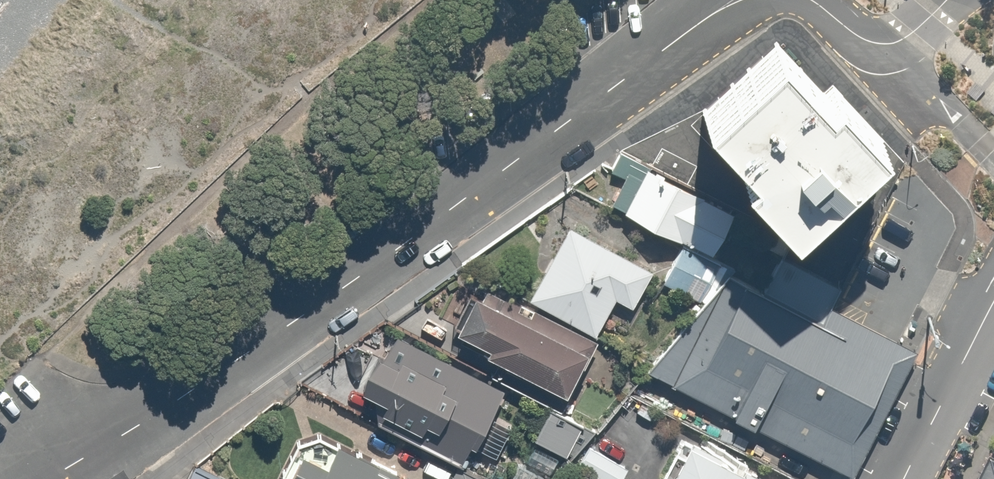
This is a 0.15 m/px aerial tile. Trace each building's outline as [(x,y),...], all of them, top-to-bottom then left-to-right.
[(984,30),(993,40),(993,21),(984,30)] [(795,87),(746,33),(679,94),(727,147),(716,157),(767,212),(853,134),(804,80),(795,87)] [(642,160),(618,208),(708,254),(733,206),(642,160)] [(627,303),(648,267),(566,221),(525,295),(594,334),(615,296),(627,303)] [(762,286),(717,265),(660,380),(853,473),(915,347),(831,306),(839,284),(782,255),(762,286)] [(513,304),(470,282),(448,324),(481,341),(479,345),(557,386),(584,334),(516,298),(513,304)] [(375,395),(376,421),(460,463),(470,443),(474,445),(503,388),(397,334),(382,355),(379,354),(365,368),(360,388),(375,395)] [(545,407),(530,435),(565,454),(580,426),(545,407)] [(316,435),(301,427),(274,477),(278,478),(398,478),(393,477),(397,470),(320,428),(316,435)] [(740,465),(744,456),(710,437),(705,446),(684,435),(677,447),(672,445),(653,478),(766,478),(740,465)] [(576,463),(605,478),(618,478),(624,467),(586,445),(576,463)] [(989,451),(974,478),(993,478),(993,454),(989,451)] [(445,478),(487,478),(454,462),(445,478)] [(189,465),(181,478),(215,478),(189,465)]
